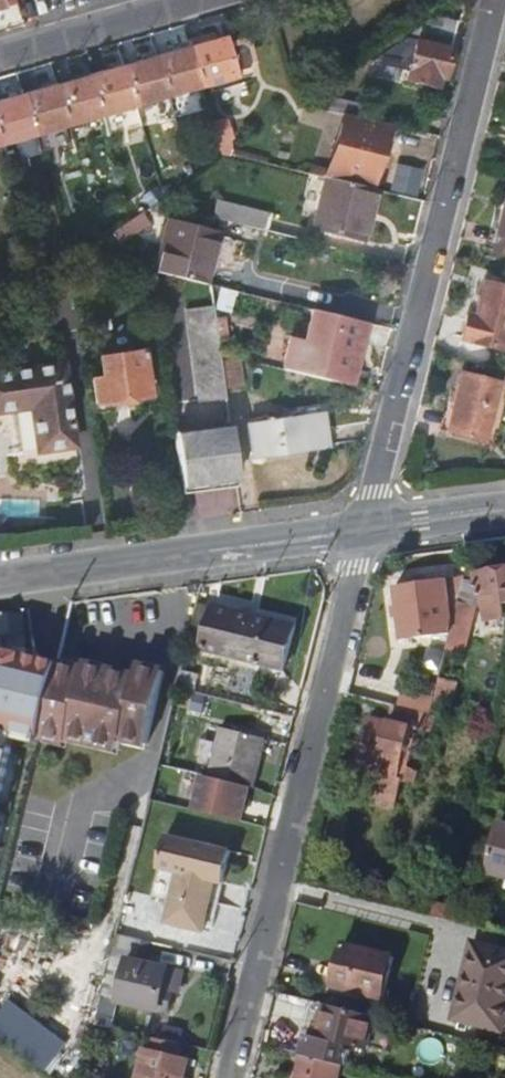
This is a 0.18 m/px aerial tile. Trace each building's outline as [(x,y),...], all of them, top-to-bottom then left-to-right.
[(456,14),(436,8),(370,54),(407,64),(405,75),(433,82),(436,72),(441,73),(456,14)] [(222,32),(202,38),(213,77),(246,68),(244,62),(256,59),(260,52),(256,38),(250,35),(238,38),(235,28),(222,32)] [(180,87),(213,77),(202,38),(168,48),(180,87)] [(146,96),(180,87),(168,48),(135,58),(146,96)] [(113,105),(146,96),(135,58),(102,67),(113,105)] [(80,115),(113,105),(102,67),(68,77),(80,115)] [(46,124),(80,115),(68,77),(35,86),(46,124)] [(13,134),(46,124),(35,86),(2,96),(13,134)] [(321,89),(306,100),(334,108),(339,109),(351,112),(354,98),(321,89)] [(13,134),(2,96),(0,97),(0,138),(13,134)] [(334,108),(318,173),(322,174),(339,109),(334,108)] [(339,109),(322,174),(324,175),(371,186),(387,121),(351,112),(339,109)] [(361,238),(374,186),(371,186),(324,175),(313,226),(361,238)] [(227,200),(223,217),(261,226),(266,211),(227,200)] [(495,244),(504,247),(504,204),(495,244)] [(170,215),(156,268),(159,269),(205,280),(218,228),(170,215)] [(487,279),(473,338),(504,345),(504,284),(487,279)] [(202,399),(228,396),(222,350),(216,304),(189,306),(202,399)] [(316,372),(351,380),(365,320),(312,307),(297,367),(316,372)] [(98,400),(149,392),(141,348),(99,355),(103,376),(94,377),(98,400)] [(0,367),(0,407),(34,402),(41,445),(78,440),(65,358),(0,367)] [(498,381),(465,372),(450,431),(484,439),(498,381)] [(149,392),(98,400),(100,409),(151,401),(149,392)] [(322,411),(248,421),(253,454),(327,443),(322,411)] [(232,425),(181,431),(175,432),(183,485),(188,484),(238,476),(232,425)] [(238,476),(188,484),(183,485),(184,492),(189,491),(239,483),(238,476)] [(480,574),(483,597),(504,594),(504,571),(480,574)] [(430,621),(452,617),(450,600),(452,600),(450,584),(449,579),(398,587),(406,641),(432,637),(430,621)] [(462,582),(450,584),(452,600),(460,599),(462,582)] [(299,625),(200,601),(190,644),(288,668),(299,625)] [(430,621),(432,637),(449,634),(452,617),(430,621)] [(42,739),(61,663),(0,650),(0,774),(10,731),(42,739)] [(84,669),(61,663),(59,669),(42,739),(36,765),(44,766),(50,739),(69,743),(70,739),(118,750),(121,740),(148,746),(165,673),(138,666),(135,676),(85,664),(84,669)] [(401,707),(433,715),(437,699),(405,691),(401,707)] [(400,796),(404,780),(400,779),(412,729),(420,731),(432,733),(436,715),(433,715),(401,707),(396,706),(392,725),(372,721),(360,771),(381,776),(378,790),(400,796)] [(412,765),(420,731),(412,729),(400,779),(404,780),(419,783),(423,767),(412,765)] [(266,740),(220,730),(210,778),(204,777),(196,812),(244,822),(251,787),(256,788),(266,740)] [(397,810),(400,796),(378,790),(374,804),(397,810)] [(493,872),(504,875),(504,827),(493,872)] [(208,932),(219,881),(228,883),(236,851),(170,836),(156,897),(177,902),(172,923),(208,932)] [(186,973),(133,960),(134,955),(146,958),(150,942),(122,935),(107,997),(171,1012),(175,993),(181,995),(186,973)] [(478,944),(460,1020),(504,1031),(504,951),(478,944)] [(396,958),(345,945),(335,985),(386,999),(396,958)] [(71,1039),(12,998),(0,1015),(0,1033),(49,1068),(71,1039)] [(380,1034),(382,1018),(327,1006),(319,1041),(309,1039),(305,1057),(309,1058),(347,1066),(355,1069),(359,1051),(373,1055),(375,1050),(394,1054),(398,1038),(380,1034)] [(171,1028),(168,1042),(185,1046),(188,1033),(171,1028)] [(191,1048),(185,1046),(168,1042),(156,1039),(146,1077),(190,1077),(194,1062),(188,1061),(191,1048)] [(347,1066),(309,1058),(304,1077),(344,1077),(347,1066)]
